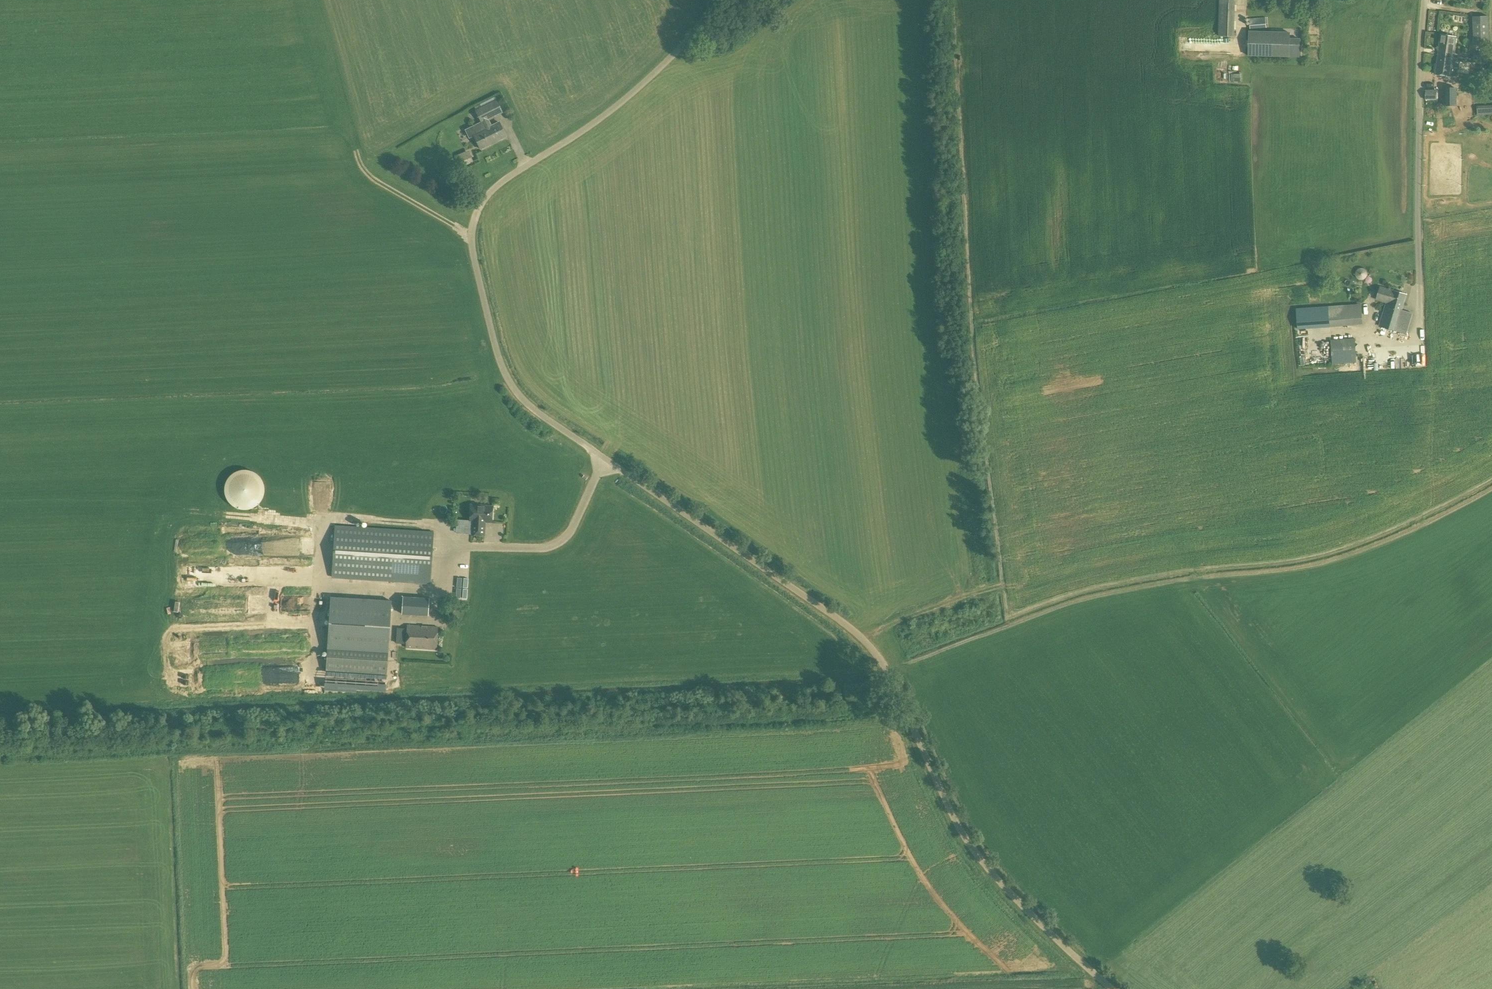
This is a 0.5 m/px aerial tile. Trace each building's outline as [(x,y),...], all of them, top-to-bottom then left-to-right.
[(1234,0),(1220,0),(1219,35),(1233,35),(1234,0)] [(1488,16),(1473,17),(1474,45),(1489,45),(1488,16)] [(1250,29),(1266,28),(1265,17),(1249,19),(1250,29)] [(1300,58),(1300,38),(1290,38),(1290,32),(1249,31),(1248,56),(1300,58)] [(1440,35),(1437,54),(1454,57),(1457,37),(1440,35)] [(1488,53),(1474,52),(1473,58),(1487,60),(1488,53)] [(1451,77),(1454,57),(1437,54),(1434,75),(1451,77)] [(1444,106),(1457,106),(1457,88),(1444,88),(1444,106)] [(1425,100),(1437,100),(1437,90),(1425,90),(1425,100)] [(475,110),(481,122),(465,130),(469,139),(474,136),(481,150),(507,137),(499,122),(491,126),(488,120),(503,113),(496,100),(475,110)] [(1491,114),(1491,105),(1477,106),(1477,115),(1491,114)] [(462,167),(473,163),(468,151),(457,155),(462,167)] [(1355,273),(1355,274),(1355,276),(1356,277),(1357,279),(1358,279),(1359,280),(1360,280),(1362,280),(1363,280),(1364,280),(1365,279),(1366,278),(1367,277),(1367,276),(1368,275),(1368,274),(1367,273),(1367,271),(1366,270),(1365,269),(1364,269),(1363,268),(1362,268),(1361,268),(1360,268),(1359,268),(1358,269),(1357,270),(1356,271),(1355,272),(1355,273)] [(1385,305),(1402,309),(1406,294),(1391,290),(1391,291),(1380,287),(1377,298),(1386,301),(1385,305)] [(1329,325),(1362,323),(1361,303),(1328,305),(1329,325)] [(1412,312),(1402,309),(1385,305),(1379,325),(1406,333),(1412,312)] [(1331,362),(1356,361),(1355,337),(1330,338),(1331,362)] [(264,494),(264,493),(264,491),(264,488),(264,485),(263,483),(262,480),(260,478),(258,476),(256,474),(254,472),(251,471),(248,470),(245,470),(242,470),(240,470),(237,471),(234,473),(232,474),(230,476),(228,479),(226,481),(225,484),(225,487),(224,490),(225,493),(225,495),(226,498),(228,500),(229,503),(231,505),(233,506),(236,508),(238,509),(241,509),(244,510),(247,509),(249,509),(252,508),(254,507),(257,505),(259,503),(261,501),(262,500),(262,499),(263,496),(264,494)] [(492,522),(493,506),(471,505),(470,521),(472,521),(471,535),(484,535),(485,522),(492,522)] [(430,584),(433,532),(335,525),(331,578),(430,584)] [(386,678),(388,653),(391,601),(331,597),(326,675),(386,678)] [(428,616),(429,598),(403,597),(402,615),(428,616)] [(436,649),(438,627),(407,625),(407,629),(397,628),(396,644),(406,644),(406,647),(436,649)]
